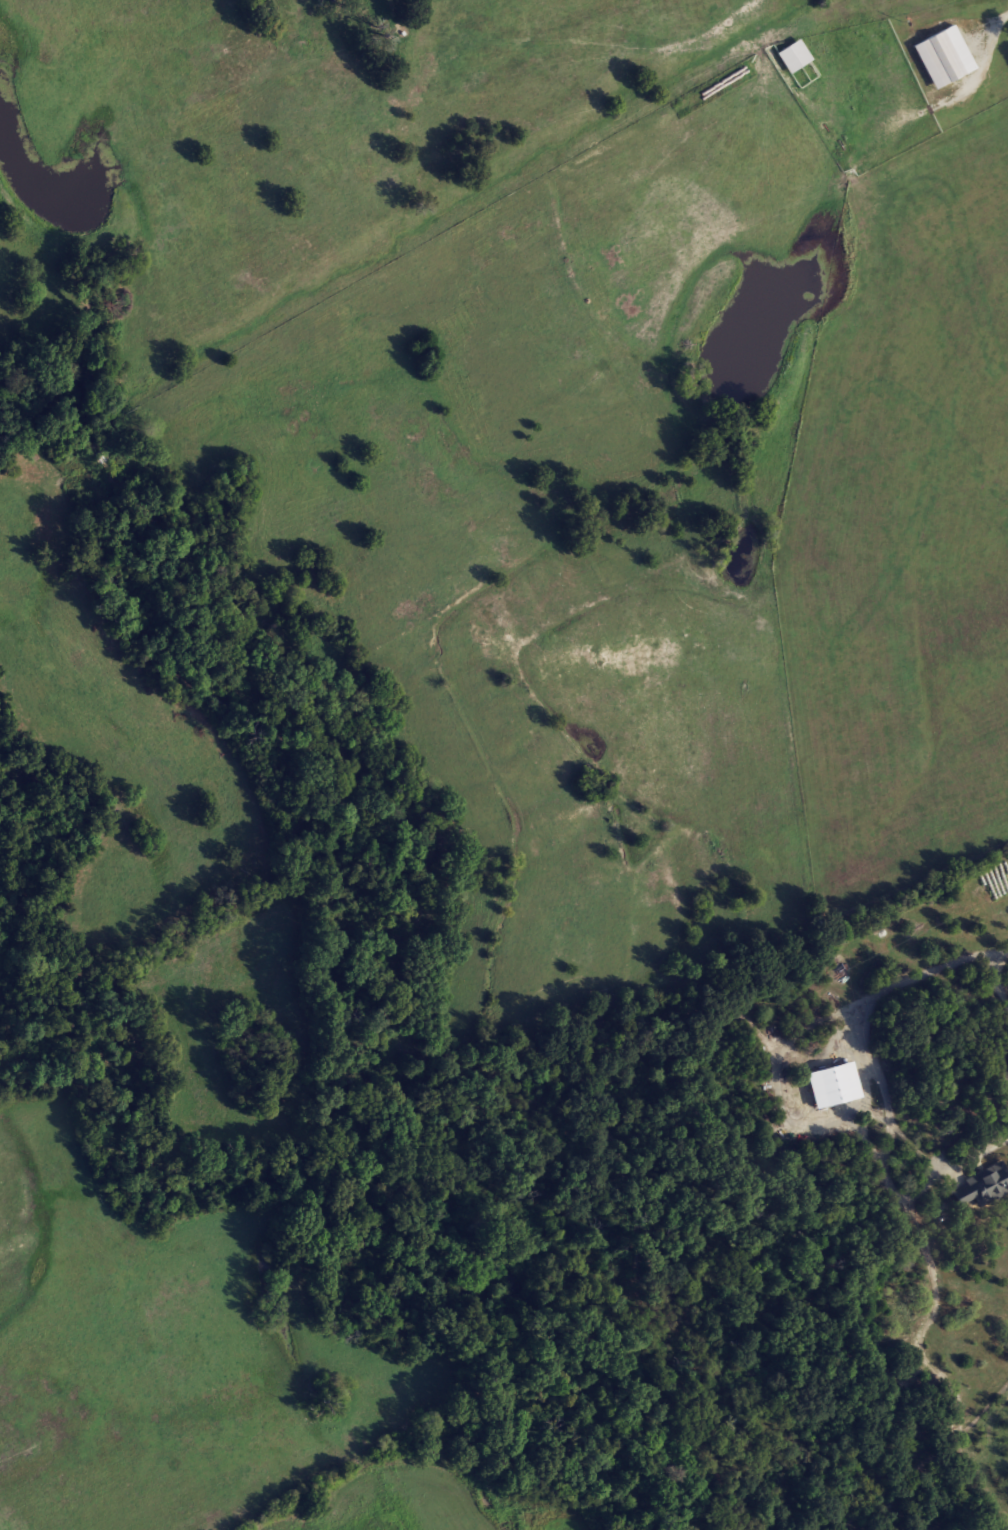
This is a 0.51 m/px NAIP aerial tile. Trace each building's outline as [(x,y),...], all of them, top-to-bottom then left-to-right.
[(973,70),(931,89),(911,45),(953,26),(973,70)] [(774,53),(797,39),(809,60),(787,74),(774,53)] [(850,1062),(858,1098),(812,1109),(803,1073),(850,1062)] [(1002,1164),(1007,1178),(1007,1193),(976,1206),(973,1199),(955,1207),(946,1188),(1002,1164)]
